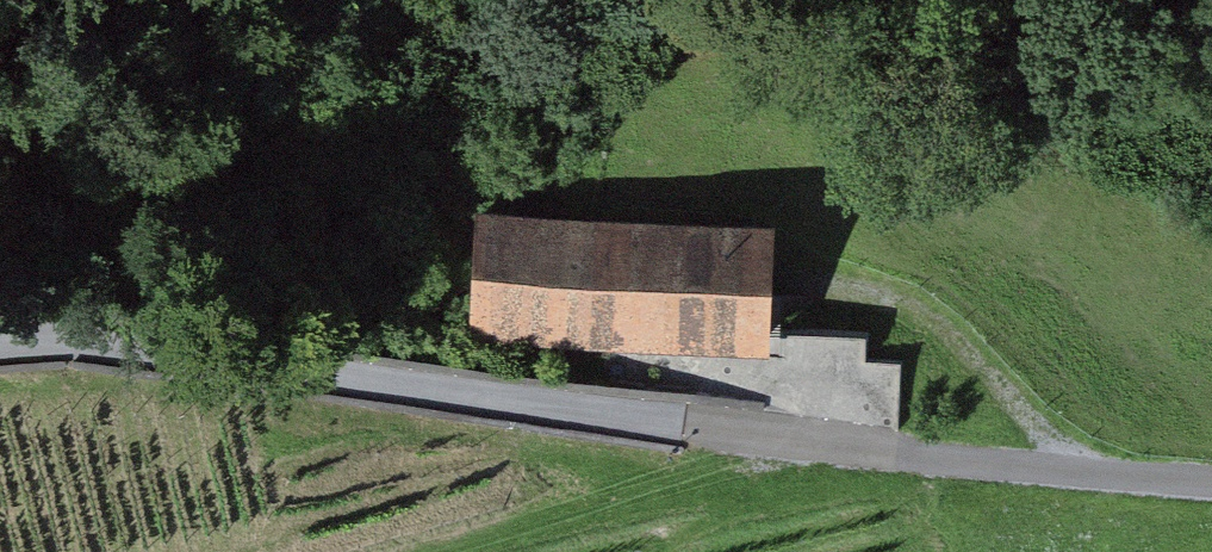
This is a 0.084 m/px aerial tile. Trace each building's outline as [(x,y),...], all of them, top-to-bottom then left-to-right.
[(775,240),(471,226),(466,337),(770,350),(775,240)]
